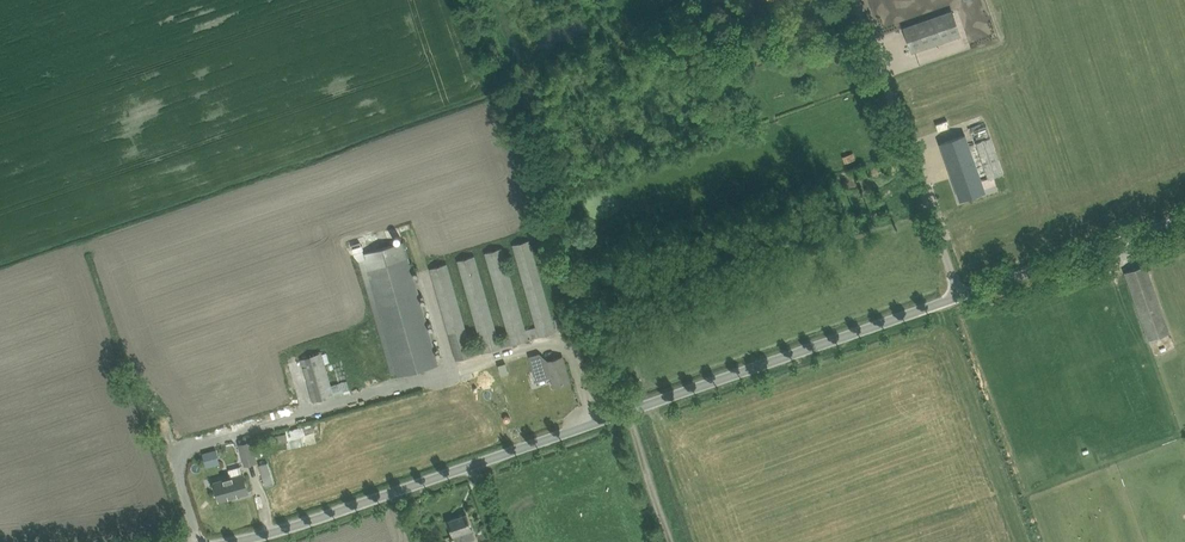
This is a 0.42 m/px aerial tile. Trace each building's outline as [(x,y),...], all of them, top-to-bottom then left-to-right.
[(904,28),(912,52),(960,35),(952,11),(904,28)] [(952,139),(941,143),(961,199),(972,195),(985,191),(981,181),(968,144),(965,135),(952,139)] [(361,242),(352,245),(354,252),(353,252),(358,260),(359,260),(391,374),(397,372),(399,376),(438,365),(435,353),(403,240),(364,252),(361,242)] [(431,268),(457,359),(557,331),(556,327),(555,328),(530,240),(512,245),(535,326),(526,329),(503,247),(485,253),(508,334),(498,337),(475,255),(457,260),(480,342),(471,344),(448,263),(431,268)] [(1125,272),(1149,339),(1170,332),(1146,264),(1125,272)] [(554,319),(558,331),(567,328),(564,316),(554,319)] [(322,352),(301,358),(311,389),(314,401),(333,395),(335,395),(322,352)] [(548,360),(533,365),(537,380),(551,376),(554,386),(570,381),(563,356),(548,360)] [(500,364),(502,375),(509,373),(507,362),(500,364)] [(304,426),(306,433),(313,431),(311,424),(304,426)] [(271,436),(273,444),(288,441),(286,433),(271,436)] [(239,444),(245,465),(257,461),(251,441),(239,444)] [(215,482),(220,499),(248,491),(243,474),(241,465),(228,469),(231,477),(215,482)] [(456,541),(463,541),(475,538),(467,514),(449,520),(452,531),(456,541)]
